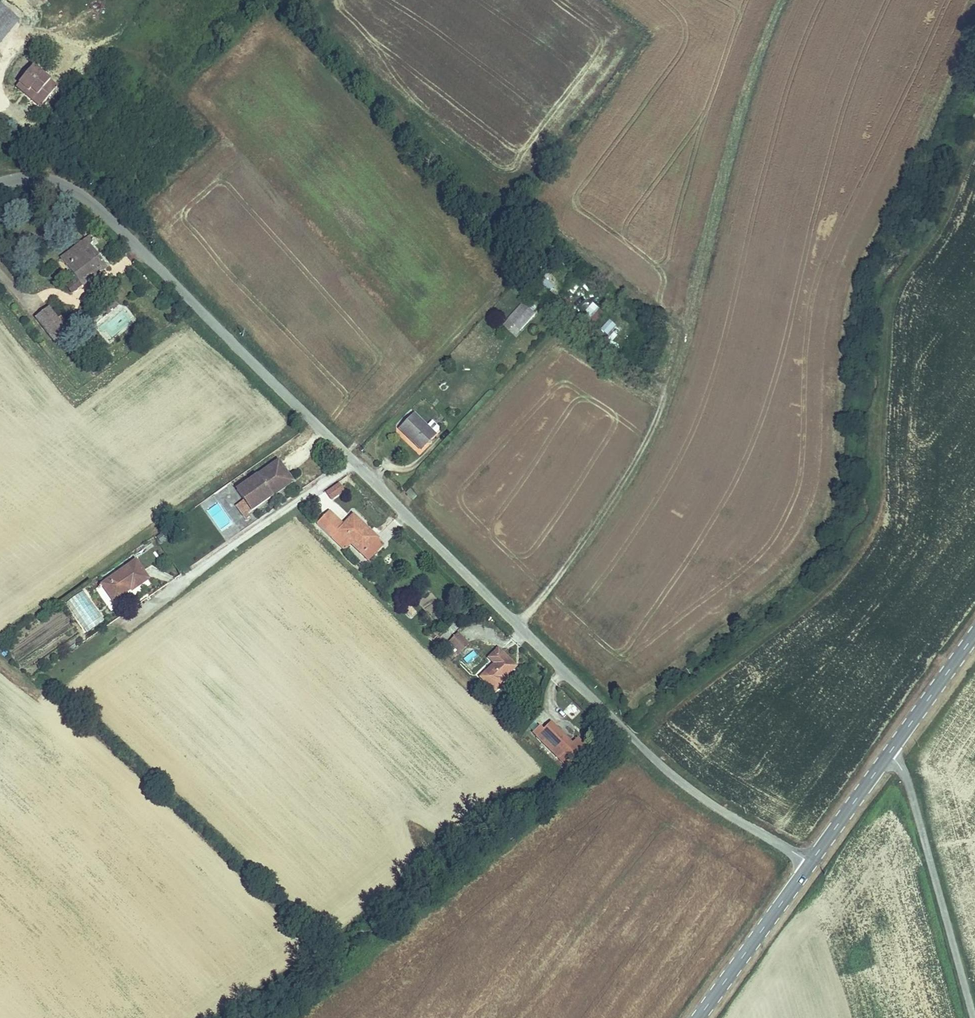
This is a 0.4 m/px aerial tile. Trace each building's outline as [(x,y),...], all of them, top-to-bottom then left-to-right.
[(9,30),(0,22),(0,42),(9,30)] [(25,104),(22,107),(38,119),(54,97),(28,77),(14,96),(25,104)] [(25,104),(14,96),(11,99),(22,107),(25,104)] [(60,259),(77,280),(83,288),(106,268),(88,246),(92,242),(88,237),(60,259)] [(75,294),(83,288),(77,280),(69,287),(75,294)] [(604,336),(615,325),(593,304),(582,314),(604,336)] [(66,328),(48,307),(35,318),(53,340),(66,328)] [(531,328),(519,318),(506,332),(518,343),(531,328)] [(66,328),(53,340),(57,345),(71,334),(66,328)] [(420,437),(409,427),(394,443),(414,461),(429,445),(420,437)] [(420,437),(429,445),(435,439),(427,431),(420,437)] [(281,474),(237,499),(250,521),(273,508),(269,501),(290,489),(281,474)] [(273,508),(294,496),(290,489),(269,501),(273,508)] [(325,521),(312,533),(328,548),(334,542),(347,555),(363,572),(381,554),(364,536),(359,540),(348,528),(340,536),(325,521)] [(352,524),(348,528),(359,540),(364,536),(352,524)] [(340,561),(347,555),(334,542),(328,548),(340,561)] [(134,561),(102,584),(114,601),(125,593),(124,591),(129,587),(131,591),(147,580),(134,561)] [(454,648),(446,655),(455,666),(463,659),(454,648)] [(483,668),(490,677),(474,691),(487,707),(501,695),(496,689),(509,679),(492,660),(483,668)] [(567,757),(547,735),(532,749),(558,778),(564,773),(560,768),(568,760),(567,758),(567,757)]
